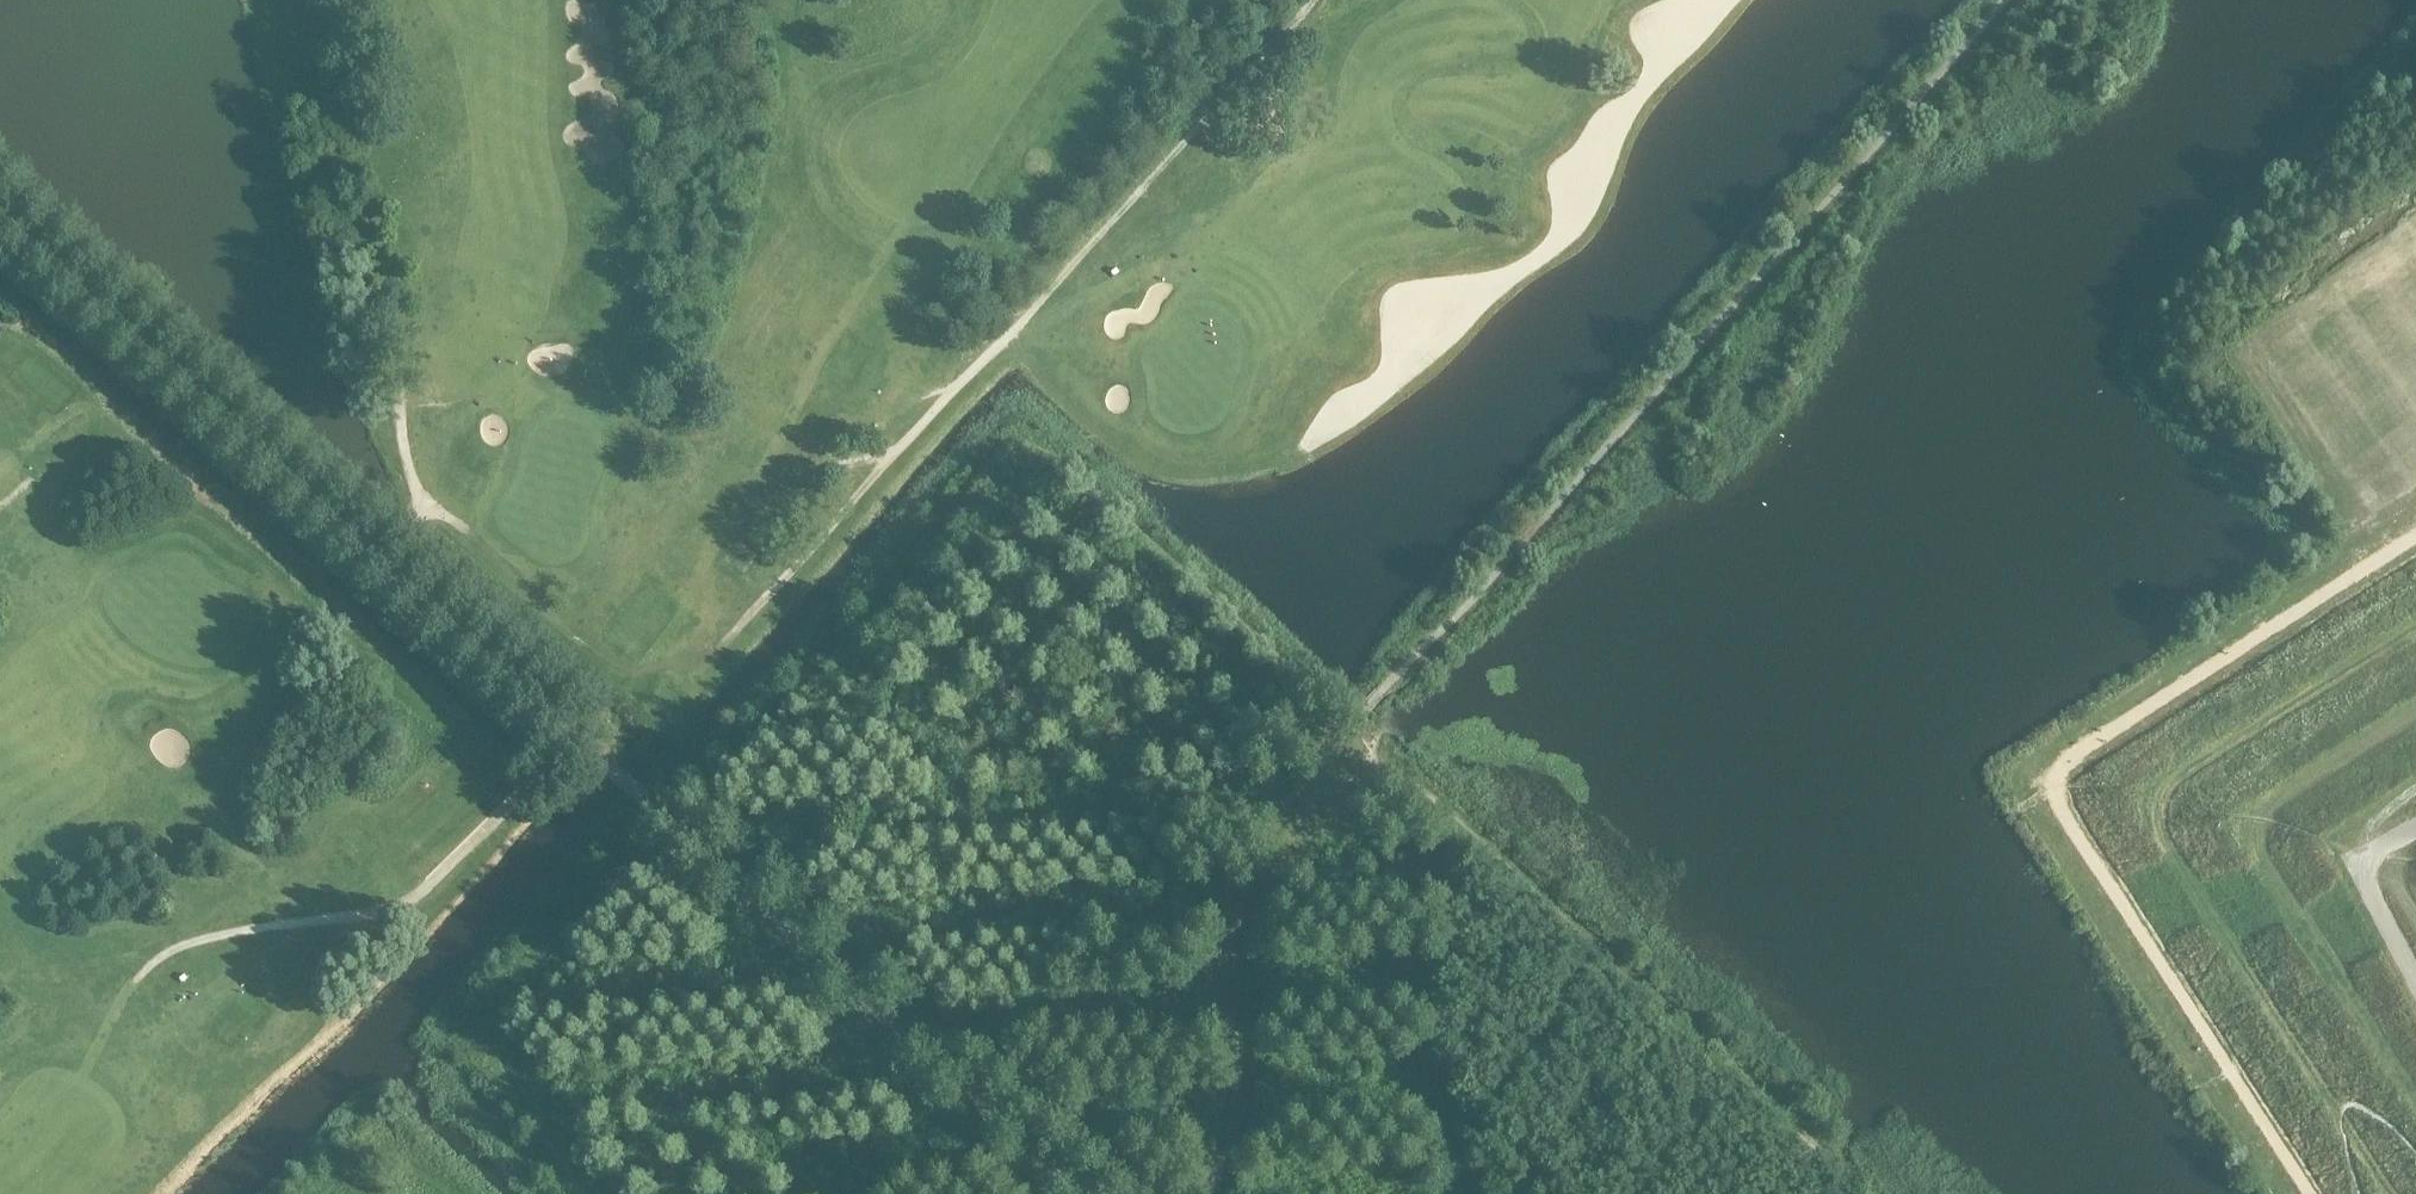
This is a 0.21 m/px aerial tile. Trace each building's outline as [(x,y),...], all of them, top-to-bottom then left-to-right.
[(0,327),(0,344),(8,332),(0,327)]
